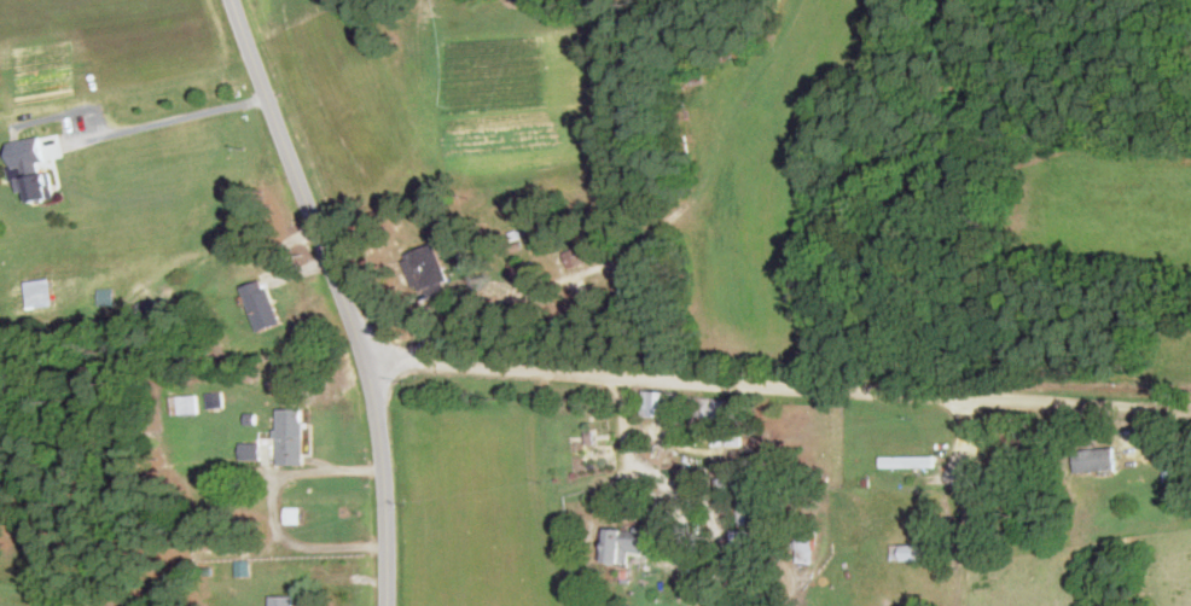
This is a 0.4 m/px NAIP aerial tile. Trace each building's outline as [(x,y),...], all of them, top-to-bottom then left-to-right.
[(57,196),(50,169),(27,175),(34,202),(57,196)] [(565,270),(605,254),(599,238),(559,254),(565,270)] [(405,255),(423,296),(453,283),(436,242),(405,255)] [(261,331),(283,322),(266,278),(245,286),(261,331)] [(645,416),(682,417),(682,391),(645,390),(645,416)] [(171,413),(198,413),(198,395),(171,395),(171,413)] [(744,400),(690,395),(688,415),(742,420),(744,400)] [(280,463),(305,463),(305,407),(280,407),(280,463)] [(1077,470),(1119,470),(1119,448),(1077,448),(1077,470)] [(936,456),(881,456),(881,467),(936,467),(936,456)] [(817,564),(819,523),(802,522),(801,531),(790,531),(789,548),(799,548),(799,563),(817,564)] [(630,550),(645,552),(647,531),(604,527),(600,560),(629,563),(630,550)] [(734,529),(734,555),(754,555),(754,529),(734,529)] [(928,544),(892,544),(892,560),(928,560),(928,544)] [(295,595),(271,595),(271,605),(295,605),(295,595)]
